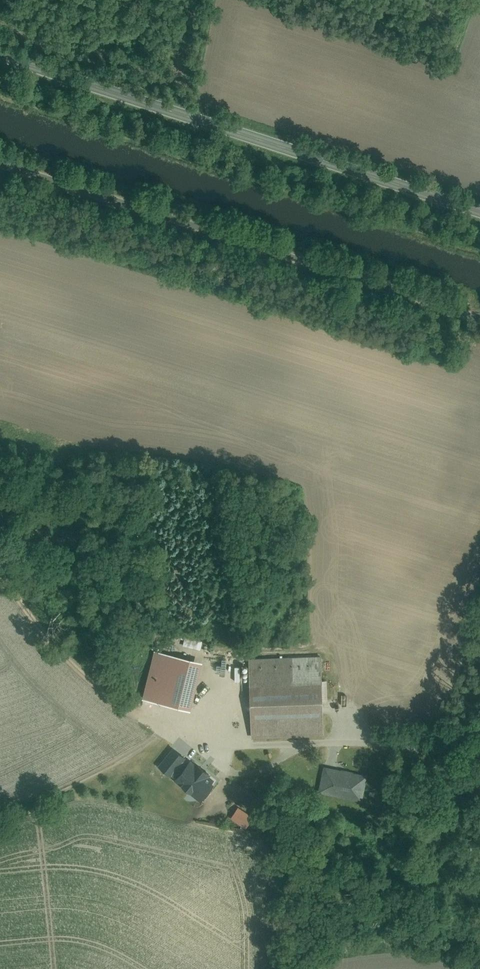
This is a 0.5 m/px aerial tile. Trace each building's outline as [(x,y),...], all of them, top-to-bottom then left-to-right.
[(252,658),(254,738),(325,737),(323,656),(252,658)] [(187,723),(205,727),(210,705),(192,701),(187,723)] [(171,772),(202,798),(217,781),(186,755),(171,772)] [(329,769),(322,793),(361,804),(368,779),(329,769)] [(239,808),(231,819),(246,830),(254,819),(239,808)]
